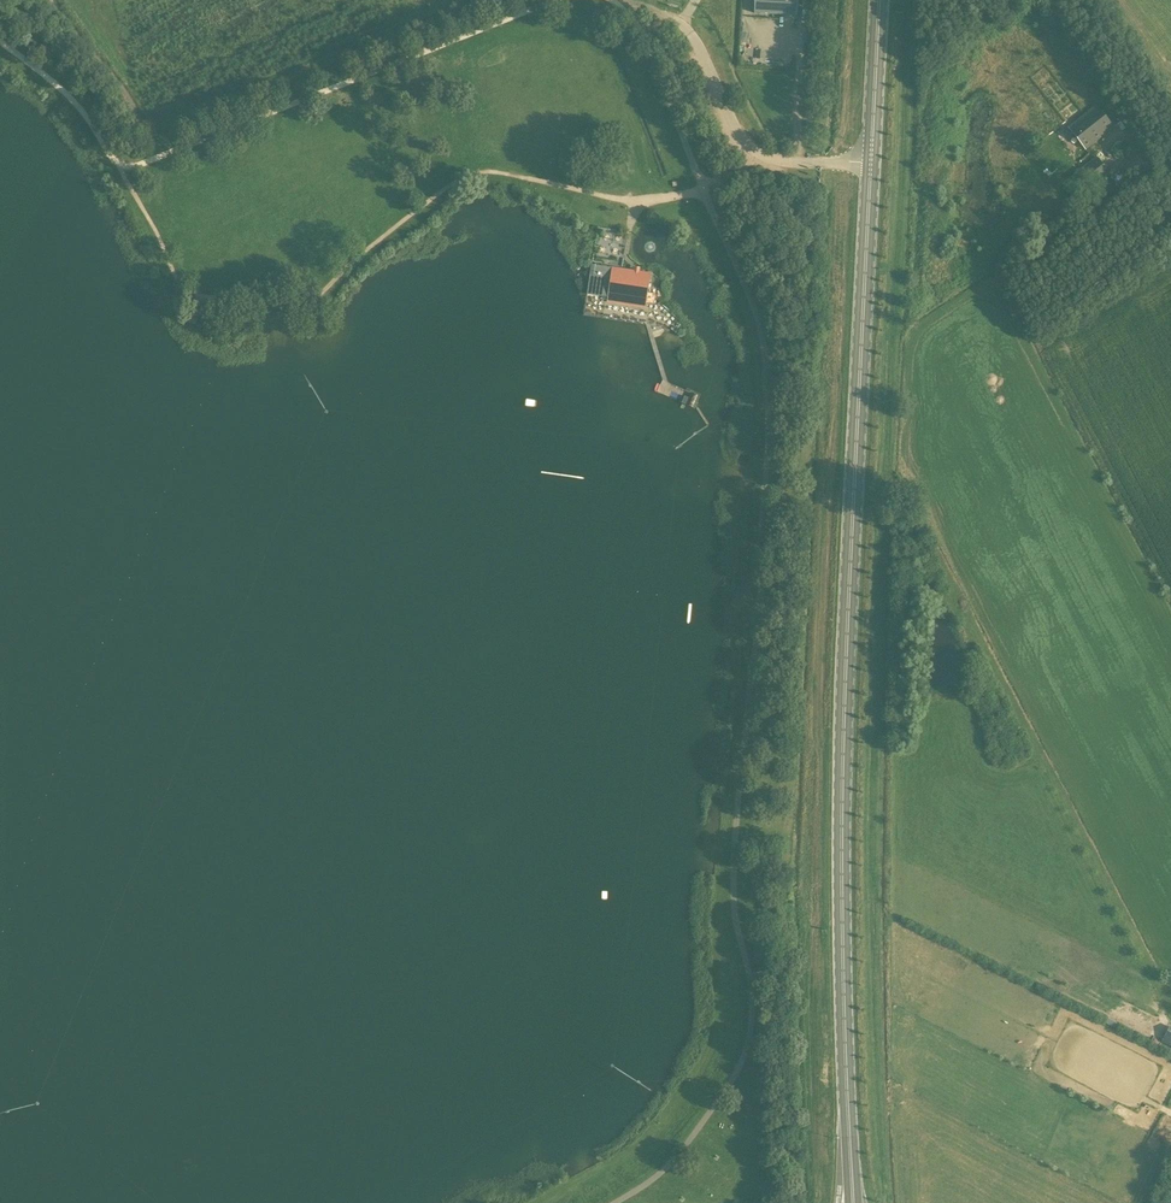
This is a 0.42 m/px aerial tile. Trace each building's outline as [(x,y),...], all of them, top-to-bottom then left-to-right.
[(754,13),(797,15),(798,0),(755,0),(754,13)] [(1064,127),(1080,149),(1109,127),(1093,106),(1064,127)] [(1087,189),(1103,177),(1108,173),(1096,159),(1076,175),(1087,189)] [(612,268),(607,302),(645,308),(650,273),(640,271),(640,267),(635,267),(634,271),(612,268)]
